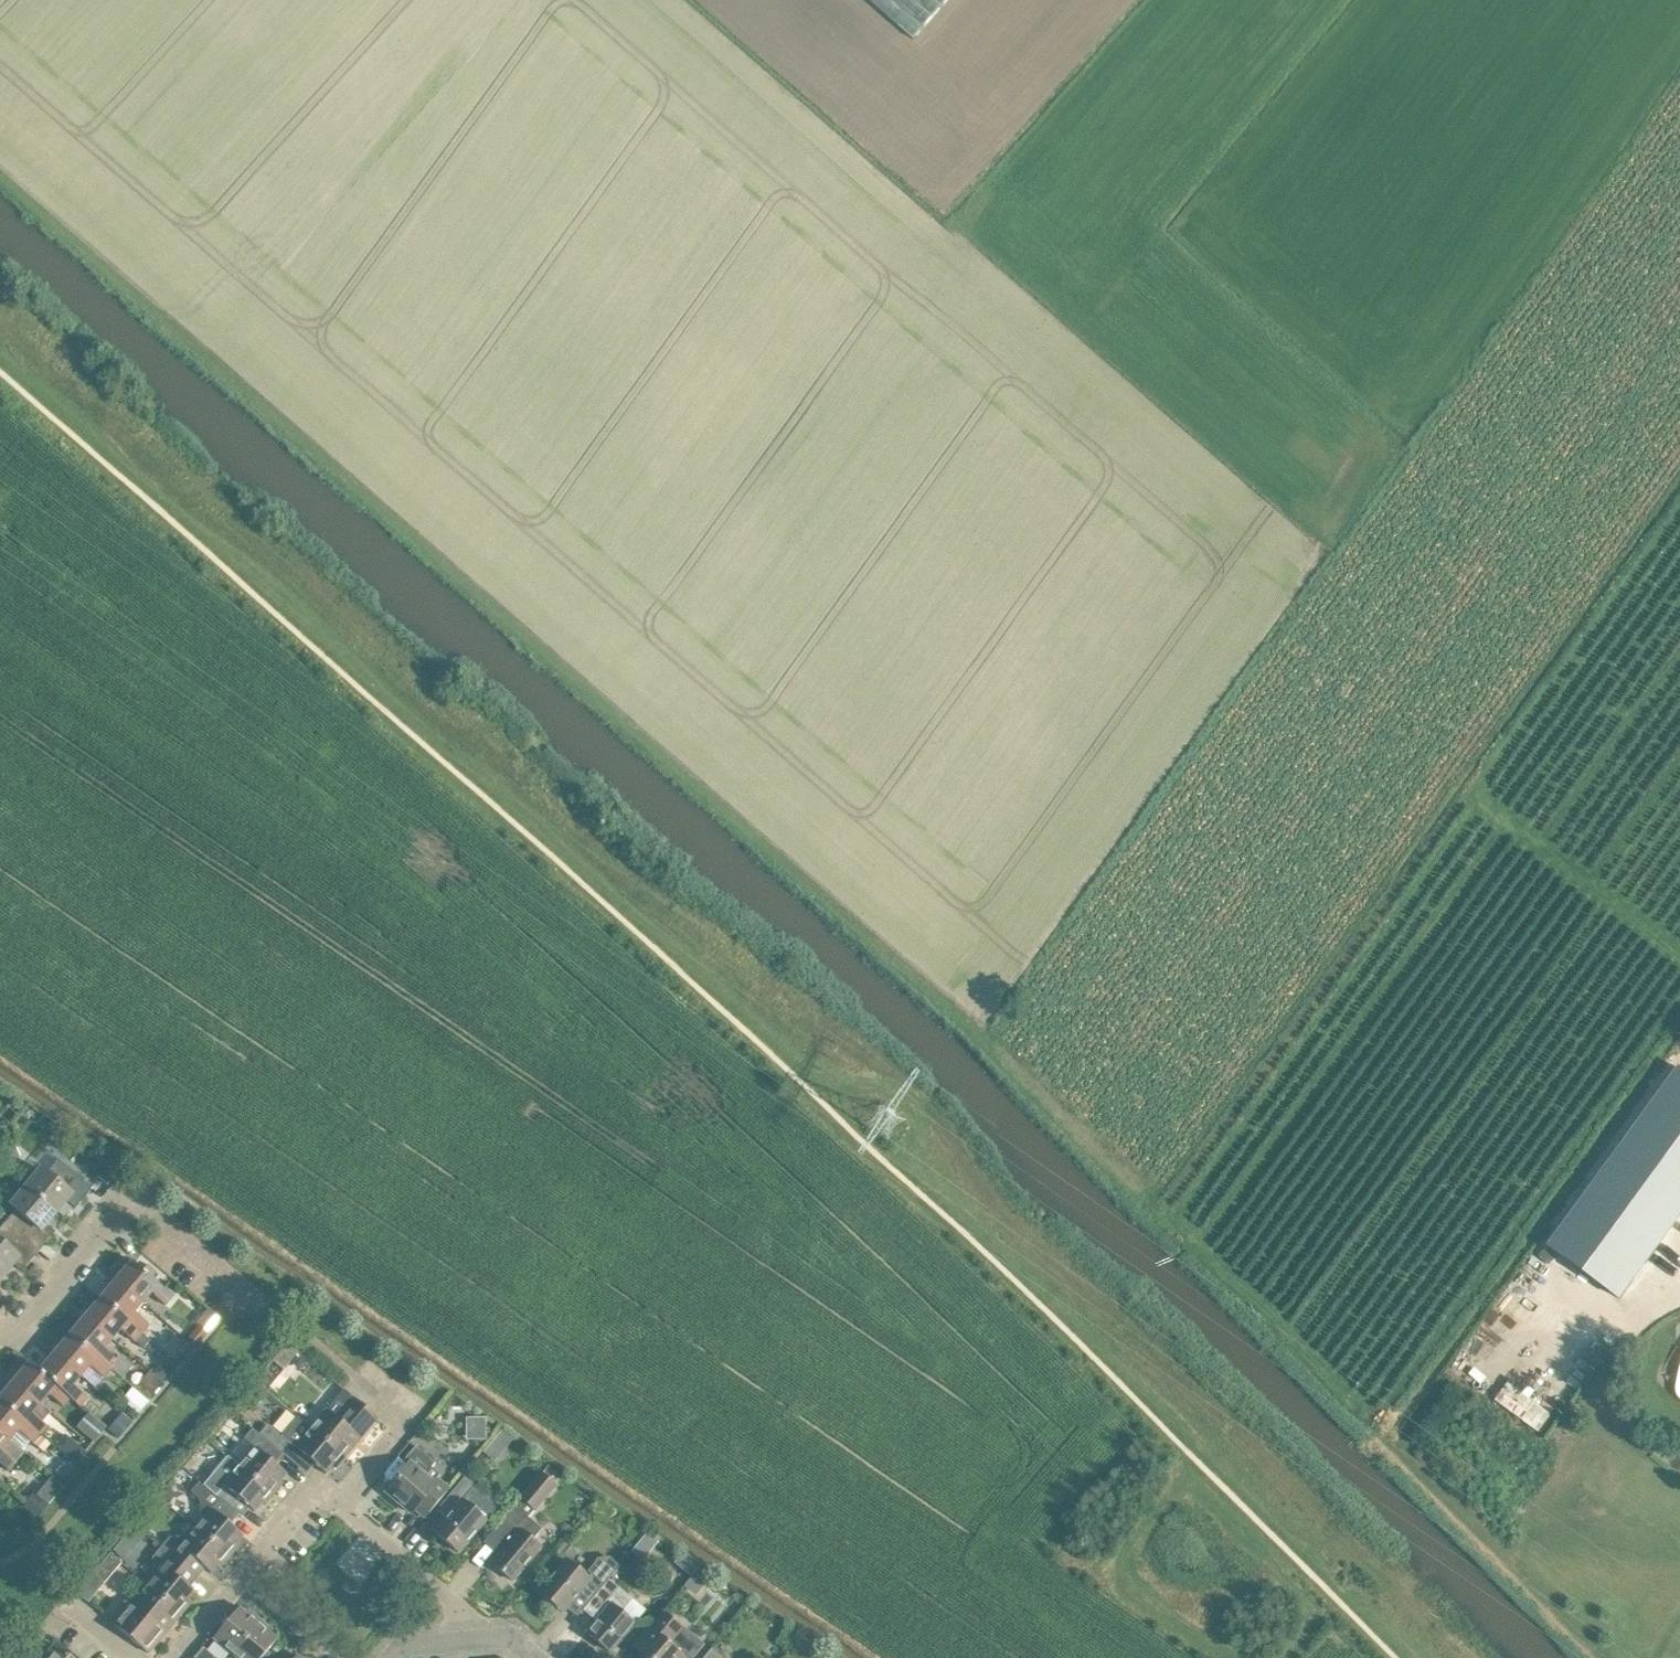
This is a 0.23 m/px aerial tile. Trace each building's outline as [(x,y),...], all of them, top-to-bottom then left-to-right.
[(947,0),(870,0),(913,38),(947,0)] [(1549,1246),(1621,1298),(1679,1217),(1679,1068),(1549,1246)] [(0,1150),(0,1163),(2,1168),(20,1159),(13,1144),(0,1150)] [(93,1187),(76,1173),(59,1159),(46,1175),(40,1171),(25,1188),(56,1214),(67,1201),(75,1208),(93,1187)] [(109,1163),(97,1177),(108,1186),(120,1172),(109,1163)] [(47,1225),(56,1214),(25,1188),(11,1206),(16,1210),(4,1224),(38,1252),(55,1232),(47,1225)] [(4,1224),(0,1229),(0,1274),(3,1276),(14,1264),(22,1271),(38,1252),(4,1224)] [(173,1296),(126,1256),(114,1270),(120,1275),(116,1280),(142,1302),(150,1293),(165,1305),(173,1296)] [(134,1312),(142,1302),(116,1280),(100,1298),(141,1332),(148,1323),(134,1312)] [(141,1332),(100,1298),(85,1317),(111,1339),(120,1329),(142,1348),(149,1339),(141,1332)] [(104,1348),(111,1339),(85,1317),(69,1335),(110,1369),(123,1380),(134,1368),(121,1357),(118,1360),(104,1348)] [(201,1324),(187,1340),(196,1347),(209,1331),(209,1330),(201,1324)] [(110,1369),(69,1335),(54,1353),(81,1375),(89,1366),(103,1378),(110,1369)] [(187,1340),(179,1349),(188,1356),(196,1347),(187,1340)] [(283,1370),(298,1351),(287,1342),(272,1361),(283,1370)] [(73,1384),(81,1375),(54,1353),(39,1371),(70,1397),(70,1398),(79,1406),(87,1396),(73,1384)] [(39,1371),(22,1356),(6,1376),(13,1381),(40,1404),(49,1394),(63,1406),(70,1398),(70,1397),(39,1371)] [(160,1366),(153,1373),(165,1383),(175,1371),(167,1365),(160,1366)] [(152,1372),(140,1385),(154,1396),(165,1383),(153,1373),(152,1372)] [(40,1404),(13,1381),(6,1376),(0,1383),(0,1401),(39,1434),(46,1425),(32,1414),(40,1404)] [(133,1387),(122,1400),(139,1414),(150,1401),(133,1387)] [(360,1439),(378,1417),(354,1398),(337,1419),(326,1410),(312,1429),(311,1430),(344,1458),(355,1445),(352,1443),(357,1436),(360,1439)] [(0,1401),(0,1432),(10,1440),(17,1431),(32,1443),(39,1434),(0,1401)] [(89,1413),(76,1428),(93,1442),(106,1427),(89,1413)] [(123,1413),(108,1430),(118,1438),(133,1421),(123,1413)] [(344,1458),(311,1430),(312,1429),(297,1417),(282,1436),(267,1424),(259,1434),(277,1449),(287,1458),(295,1448),(326,1473),(332,1466),(335,1469),(344,1458)] [(484,1421),(467,1421),(467,1439),(485,1439),(484,1421)] [(286,1473),(269,1459),(277,1449),(259,1434),(258,1436),(251,1431),(243,1440),(253,1449),(239,1466),(273,1495),(283,1483),(280,1480),(286,1473)] [(10,1440),(0,1432),(0,1464),(8,1471),(15,1462),(1,1450),(10,1440)] [(39,1435),(32,1443),(42,1451),(49,1443),(39,1435)] [(494,1440),(486,1449),(497,1457),(504,1449),(494,1440)] [(72,1446),(65,1455),(75,1463),(85,1451),(78,1445),(72,1446)] [(449,1489),(438,1479),(437,1478),(440,1474),(432,1467),(436,1462),(416,1446),(404,1460),(405,1461),(405,1460),(409,1463),(385,1491),(411,1513),(415,1509),(425,1517),(449,1489)] [(273,1495),(239,1466),(228,1457),(204,1486),(228,1506),(237,1496),(254,1511),(260,1504),(263,1506),(273,1495)] [(190,1458),(183,1466),(188,1471),(195,1462),(190,1458)] [(542,1529),(528,1517),(532,1511),(534,1512),(556,1487),(553,1485),(560,1477),(558,1475),(560,1473),(549,1464),(514,1505),(501,1521),(511,1530),(498,1545),(503,1548),(491,1562),(513,1581),(541,1547),(532,1540),(542,1529)] [(458,1552),(494,1509),(489,1496),(484,1497),(476,1486),(465,1477),(444,1501),(454,1510),(435,1532),(458,1552)] [(226,1521),(234,1511),(233,1510),(228,1506),(204,1486),(199,1482),(191,1492),(202,1502),(201,1504),(202,1515),(205,1517),(196,1528),(230,1556),(240,1544),(237,1542),(243,1535),(226,1521)] [(167,1487),(159,1496),(168,1504),(176,1495),(167,1487)] [(33,1493),(23,1504),(38,1517),(48,1505),(36,1495),(33,1493)] [(133,1526),(123,1538),(135,1548),(145,1536),(133,1526)] [(220,1568),(230,1556),(196,1528),(186,1539),(184,1537),(169,1537),(161,1547),(186,1569),(198,1578),(206,1568),(211,1573),(217,1566),(220,1568)] [(189,1588),(198,1578),(186,1569),(161,1547),(152,1557),(154,1573),(156,1575),(147,1585),(181,1614),(191,1602),(189,1600),(195,1593),(189,1588)] [(683,1552),(673,1563),(690,1577),(699,1565),(683,1552)] [(121,1563),(110,1553),(93,1573),(104,1583),(121,1563)] [(588,1603),(608,1578),(619,1566),(609,1557),(597,1559),(584,1574),(566,1559),(539,1592),(557,1608),(562,1612),(566,1607),(577,1616),(588,1603)] [(634,1623),(621,1612),(632,1599),(608,1578),(588,1603),(601,1614),(586,1632),(610,1652),(634,1623)] [(172,1625),(181,1614),(147,1585),(132,1603),(129,1601),(120,1604),(117,1621),(114,1625),(148,1653),(166,1632),(164,1630),(169,1623),(172,1625)] [(232,1654),(261,1620),(249,1610),(246,1613),(239,1607),(213,1638),(232,1654)] [(704,1644),(662,1610),(632,1646),(642,1655),(640,1657),(685,1657),(686,1657),(687,1657),(692,1657),(704,1644)] [(277,1639),(270,1632),(272,1630),(261,1620),(232,1654),(237,1657),(261,1657),(277,1639)] [(55,1644),(43,1657),(71,1657),(55,1644)] [(712,1648),(703,1657),(724,1657),(712,1648)]
